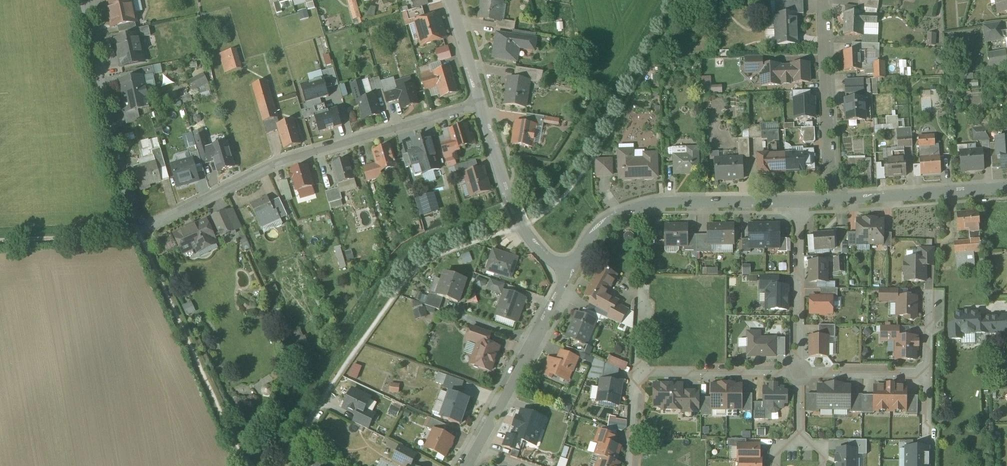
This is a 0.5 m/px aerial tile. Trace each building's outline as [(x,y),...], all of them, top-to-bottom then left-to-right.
[(119,1),(108,4),(113,29),(140,23),(135,0),(119,0),(119,1)] [(354,21),(362,19),(357,0),(349,0),(354,21)] [(479,18),(497,22),(502,22),(507,0),(483,0),(479,18)] [(1000,15),(1006,14),(1006,0),(998,0),(1000,15)] [(805,2),(777,3),(777,16),(806,15),(805,2)] [(420,21),(428,18),(426,8),(410,13),(412,20),(419,17),(420,21)] [(423,47),(451,39),(443,14),(428,18),(420,21),(416,22),(423,47)] [(879,16),(848,15),(847,36),(865,36),(865,25),(879,25),(879,16)] [(777,17),(778,44),(801,43),(799,16),(777,17)] [(516,24),(502,22),(497,22),(496,28),(515,31),(516,24)] [(985,26),(988,44),(1006,41),(1003,23),(985,26)] [(539,39),(499,32),(494,60),(520,65),(523,51),(536,53),(539,39)] [(142,35),(116,40),(122,68),(148,63),(142,35)] [(862,53),(845,53),(845,72),(864,72),(864,78),(876,78),(876,81),(888,80),(887,62),(878,62),(878,53),(882,53),(882,43),(861,44),(862,53)] [(239,50),(220,55),(226,74),(244,69),(239,50)] [(990,54),(992,68),(1006,65),(1006,51),(990,54)] [(762,57),(746,57),(746,72),(761,71),(761,66),(762,66),(762,57)] [(804,65),(792,65),(792,67),(779,68),(779,82),(780,82),(791,81),(793,81),(793,83),(809,82),(808,68),(807,68),(804,66),(804,65)] [(762,66),(761,66),(761,71),(762,86),(780,86),(780,82),(779,82),(779,68),(776,68),(774,66),(762,66)] [(460,94),(452,68),(436,73),(422,76),(426,91),(440,87),(443,99),(460,94)] [(522,70),(520,80),(533,82),(543,84),(545,74),(522,70)] [(145,77),(120,82),(127,114),(152,109),(145,77)] [(303,84),(308,102),(331,96),(327,78),(303,84)] [(384,93),(380,79),(371,82),(375,95),(384,93)] [(520,80),(510,79),(506,104),(528,108),(533,82),(520,80)] [(385,94),(387,104),(402,100),(404,110),(421,105),(416,85),(399,90),(398,90),(396,80),(383,84),(386,94),(385,94)] [(269,81),(255,85),(266,123),(280,118),(269,81)] [(358,105),(360,104),(365,122),(382,117),(377,96),(368,99),(364,82),(352,85),(358,105)] [(868,82),(848,82),(848,96),(868,95),(868,82)] [(814,96),(793,96),(794,118),(815,118),(814,96)] [(867,101),(848,102),(848,121),(867,120),(867,101)] [(325,103),(302,109),(305,118),(314,115),(318,131),(341,125),(335,106),(326,108),(325,103)] [(530,118),(528,126),(538,128),(543,128),(544,120),(530,118)] [(298,120),(279,125),(285,148),(304,143),(298,120)] [(528,126),(516,125),(513,145),(535,149),(538,128),(528,126)] [(452,131),(455,141),(443,145),(447,160),(463,155),(461,149),(476,145),(470,126),(452,131)] [(741,157),(751,157),(751,141),(762,140),(762,134),(762,128),(744,129),(744,141),(740,141),(741,157)] [(816,130),(802,130),(802,137),(804,137),(805,144),(808,144),(816,144),(816,142),(816,130)] [(912,130),(898,131),(899,150),(913,149),(912,130)] [(991,130),(976,131),(976,143),(992,142),(991,130)] [(782,155),(780,133),(763,134),(763,142),(768,142),(769,147),(772,147),(773,155),(760,156),(762,176),(791,173),(789,155),(782,155)] [(203,166),(216,163),(219,173),(237,168),(230,143),(214,147),(210,135),(195,139),(203,166)] [(414,142),(417,153),(409,155),(413,169),(425,166),(424,166),(440,161),(433,136),(414,142)] [(936,137),(921,138),(922,150),(937,149),(936,137)] [(995,170),(1006,170),(1006,139),(998,140),(998,145),(993,146),(995,170)] [(395,147),(375,153),(378,165),(365,168),(369,184),(386,179),(384,173),(401,168),(395,147)] [(689,157),(676,158),(676,176),(700,175),(700,148),(689,148),(689,157)] [(197,149),(189,151),(192,162),(171,168),(178,189),(199,183),(195,171),(203,169),(197,149)] [(164,186),(163,183),(170,181),(161,151),(154,153),(157,164),(135,170),(142,192),(164,186)] [(636,151),(620,151),(620,182),(661,181),(661,153),(645,153),(645,160),(636,161),(636,151)] [(790,154),(792,173),(819,171),(818,152),(790,154)] [(985,153),(961,154),(962,172),(986,171),(985,153)] [(942,156),(923,158),(925,176),(944,175),(942,156)] [(743,159),(717,160),(718,182),(743,182),(743,159)] [(906,160),(885,162),(887,180),(907,178),(906,160)] [(352,161),(334,165),(339,185),(356,181),(352,161)] [(614,161),(598,161),(598,177),(614,176),(614,161)] [(486,168),(480,170),(477,163),(456,170),(460,181),(467,179),(473,200),(494,194),(486,168)] [(311,166),(293,171),(299,192),(317,187),(311,166)] [(340,190),(327,193),(330,205),(343,201),(340,190)] [(262,230),(282,221),(288,219),(279,200),(274,203),(272,200),(271,197),(252,206),(262,230)] [(229,212),(213,219),(222,241),(238,235),(229,212)] [(981,213),(959,214),(959,232),(972,232),(982,231),(981,213)] [(893,234),(886,235),(885,219),(872,220),(873,246),(884,246),(884,248),(893,248),(893,234)] [(857,220),(858,234),(849,235),(850,248),(859,248),(859,247),(873,246),(872,220),(857,220)] [(186,257),(199,252),(200,256),(219,248),(218,244),(219,243),(210,222),(177,236),(186,257)] [(752,226),(752,240),(744,241),(745,253),(753,253),(753,250),(768,249),(767,225),(752,226)] [(767,225),(768,249),(778,249),(779,254),(789,254),(788,240),(784,241),(783,225),(767,225)] [(680,248),(680,254),(698,254),(698,236),(684,237),(683,226),(660,227),(661,248),(680,248)] [(699,254),(714,253),(714,247),(736,246),(736,226),(709,227),(709,236),(698,236),(699,254)] [(984,253),(982,231),(972,232),(973,243),(958,243),(960,269),(977,268),(976,254),(984,253)] [(835,234),(814,235),(815,252),(836,251),(835,234)] [(521,258),(495,250),(488,272),(514,280),(521,258)] [(923,259),(907,259),(906,283),(927,284),(928,268),(936,268),(936,251),(924,250),(923,259)] [(846,260),(837,260),(838,275),(847,274),(846,260)] [(831,263),(811,263),(810,284),(830,284),(831,263)] [(609,318),(623,326),(631,311),(621,306),(623,302),(612,296),(622,277),(602,266),(586,296),(593,300),(591,304),(611,315),(609,318)] [(470,282),(447,274),(439,297),(446,300),(462,305),(470,282)] [(780,278),(763,278),(762,291),(767,291),(767,310),(790,310),(790,286),(780,286),(780,278)] [(490,291),(505,296),(506,292),(508,287),(493,282),(490,291)] [(904,290),(882,290),(882,303),(898,303),(898,318),(920,318),(920,298),(904,298),(904,290)] [(528,299),(506,292),(505,296),(498,316),(520,324),(528,299)] [(442,311),(446,300),(439,297),(433,295),(429,306),(442,311)] [(836,297),(812,298),(812,317),(837,316),(836,297)] [(426,309),(417,311),(419,320),(428,318),(426,309)] [(950,341),(963,340),(962,335),(1006,333),(1006,316),(977,317),(977,309),(954,311),(955,324),(949,324),(950,341)] [(598,321),(578,312),(567,338),(588,347),(598,321)] [(820,327),(821,338),(831,338),(838,338),(837,326),(820,327)] [(905,328),(886,328),(885,342),(899,342),(899,362),(920,362),(920,337),(904,337),(905,328)] [(495,337),(473,330),(469,342),(479,345),(472,367),(495,374),(504,348),(493,344),(495,337)] [(764,333),(748,332),(748,358),(778,358),(778,355),(778,340),(764,340),(764,333)] [(821,338),(812,338),(812,358),(831,358),(831,338),(821,338)] [(787,340),(778,340),(778,355),(787,355),(787,340)] [(565,386),(566,382),(572,384),(582,360),(563,352),(559,362),(549,359),(542,377),(565,386)] [(452,393),(461,396),(466,383),(449,377),(444,390),(452,393)] [(626,384),(602,381),(598,405),(622,408),(626,384)] [(401,386),(392,385),(391,394),(401,395),(401,386)] [(687,385),(658,385),(658,409),(667,409),(667,412),(684,412),(684,417),(701,417),(701,393),(687,393),(687,385)] [(772,390),(765,390),(764,404),(756,404),(756,421),(766,421),(766,410),(769,410),(770,413),(772,415),(775,416),(778,416),(780,414),(781,413),(782,410),(785,410),(785,407),(791,407),(791,390),(782,390),(782,385),(772,385),(772,390)] [(874,411),(906,412),(906,397),(906,388),(893,388),(893,386),(887,386),(887,387),(874,387),(874,396),(874,411)] [(808,413),(821,413),(821,411),(836,410),(835,387),(819,387),(819,398),(808,398),(808,413)] [(851,410),(851,414),(863,413),(862,396),(863,395),(852,395),(852,387),(835,387),(836,410),(851,410)] [(727,388),(713,388),(713,399),(703,399),(703,417),(714,417),(714,412),(727,412),(727,388)] [(742,412),(742,414),(753,413),(753,395),(743,395),(743,388),(727,388),(727,412),(742,412)] [(374,400),(354,390),(344,410),(358,417),(355,424),(370,431),(378,416),(369,411),(374,400)] [(461,396),(452,393),(443,419),(465,427),(474,401),(461,396)] [(863,414),(874,414),(874,411),(874,396),(862,396),(863,413),(863,414)] [(906,397),(906,412),(906,414),(917,415),(917,397),(906,397)] [(548,420),(525,411),(515,440),(524,443),(538,448),(548,420)] [(429,427),(436,431),(445,435),(449,428),(433,419),(429,427)] [(445,435),(436,431),(428,448),(450,458),(458,441),(445,435)] [(598,443),(602,445),(604,440),(619,446),(622,439),(602,432),(598,443)] [(520,454),(524,443),(515,440),(509,438),(505,448),(520,454)] [(604,440),(602,445),(598,456),(602,458),(619,464),(624,447),(619,446),(604,440)] [(402,447),(394,462),(401,465),(418,465),(422,458),(402,447)] [(762,449),(740,450),(740,462),(763,462),(762,449)] [(855,450),(836,450),(836,465),(855,465),(855,450)] [(619,464),(602,458),(599,465),(624,465),(625,465),(619,464)]
